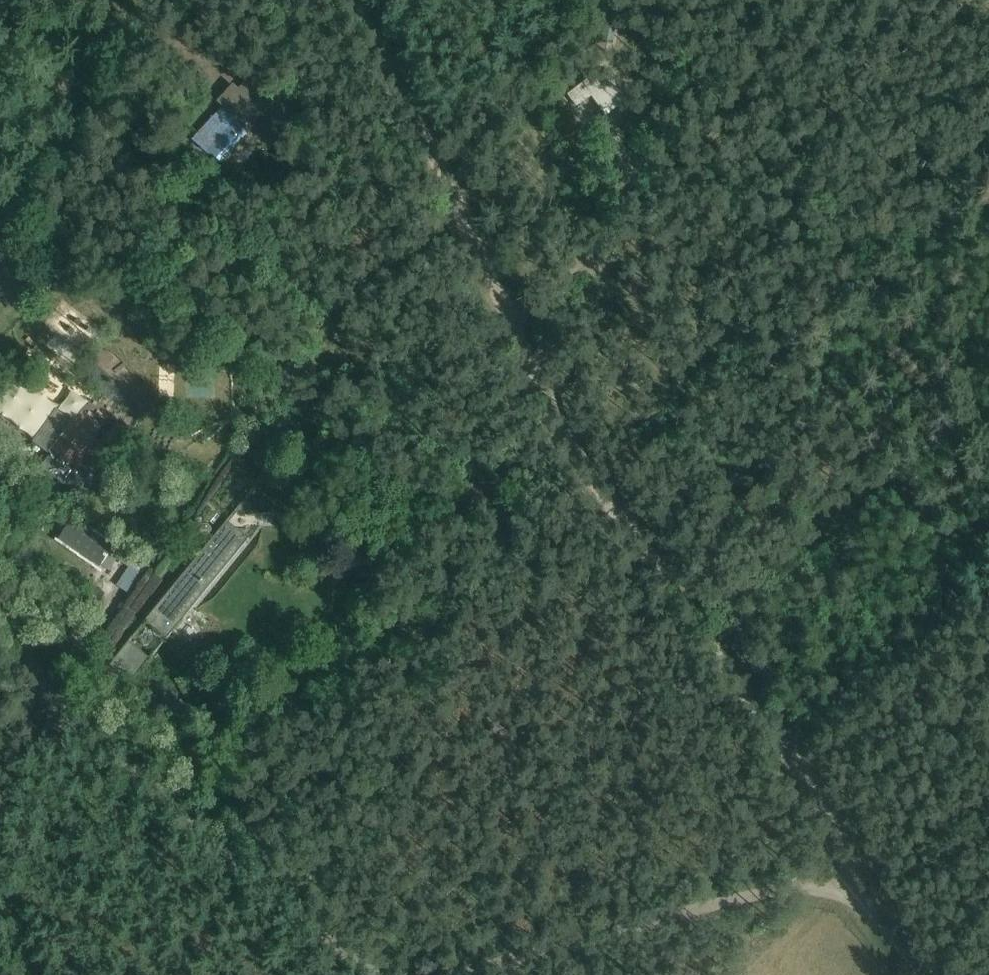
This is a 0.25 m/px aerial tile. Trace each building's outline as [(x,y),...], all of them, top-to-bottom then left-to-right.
[(566,95),(577,110),(598,95),(612,112),(626,102),(626,101),(601,70),(566,95)] [(222,107),(193,139),(231,175),(259,145),(266,151),(298,116),(253,75),(239,90),(233,85),(217,103),(222,107)] [(206,162),(194,175),(216,195),(228,182),(206,162)] [(33,442),(51,455),(40,469),(77,494),(91,476),(78,465),(89,450),(98,457),(105,448),(94,438),(102,426),(108,430),(116,418),(92,399),(87,404),(75,395),(61,413),(56,409),(58,406),(11,373),(0,388),(0,415),(35,439),(33,442)] [(118,422),(104,442),(118,451),(124,443),(140,454),(147,442),(118,422)] [(111,549),(113,546),(74,520),(62,538),(108,569),(118,554),(111,549)] [(167,639),(249,539),(227,521),(146,621),(167,639)] [(129,594),(140,579),(128,570),(117,586),(129,594)] [(127,688),(150,658),(130,641),(106,670),(127,688)] [(204,686),(184,670),(145,717),(165,734),(204,686)]
